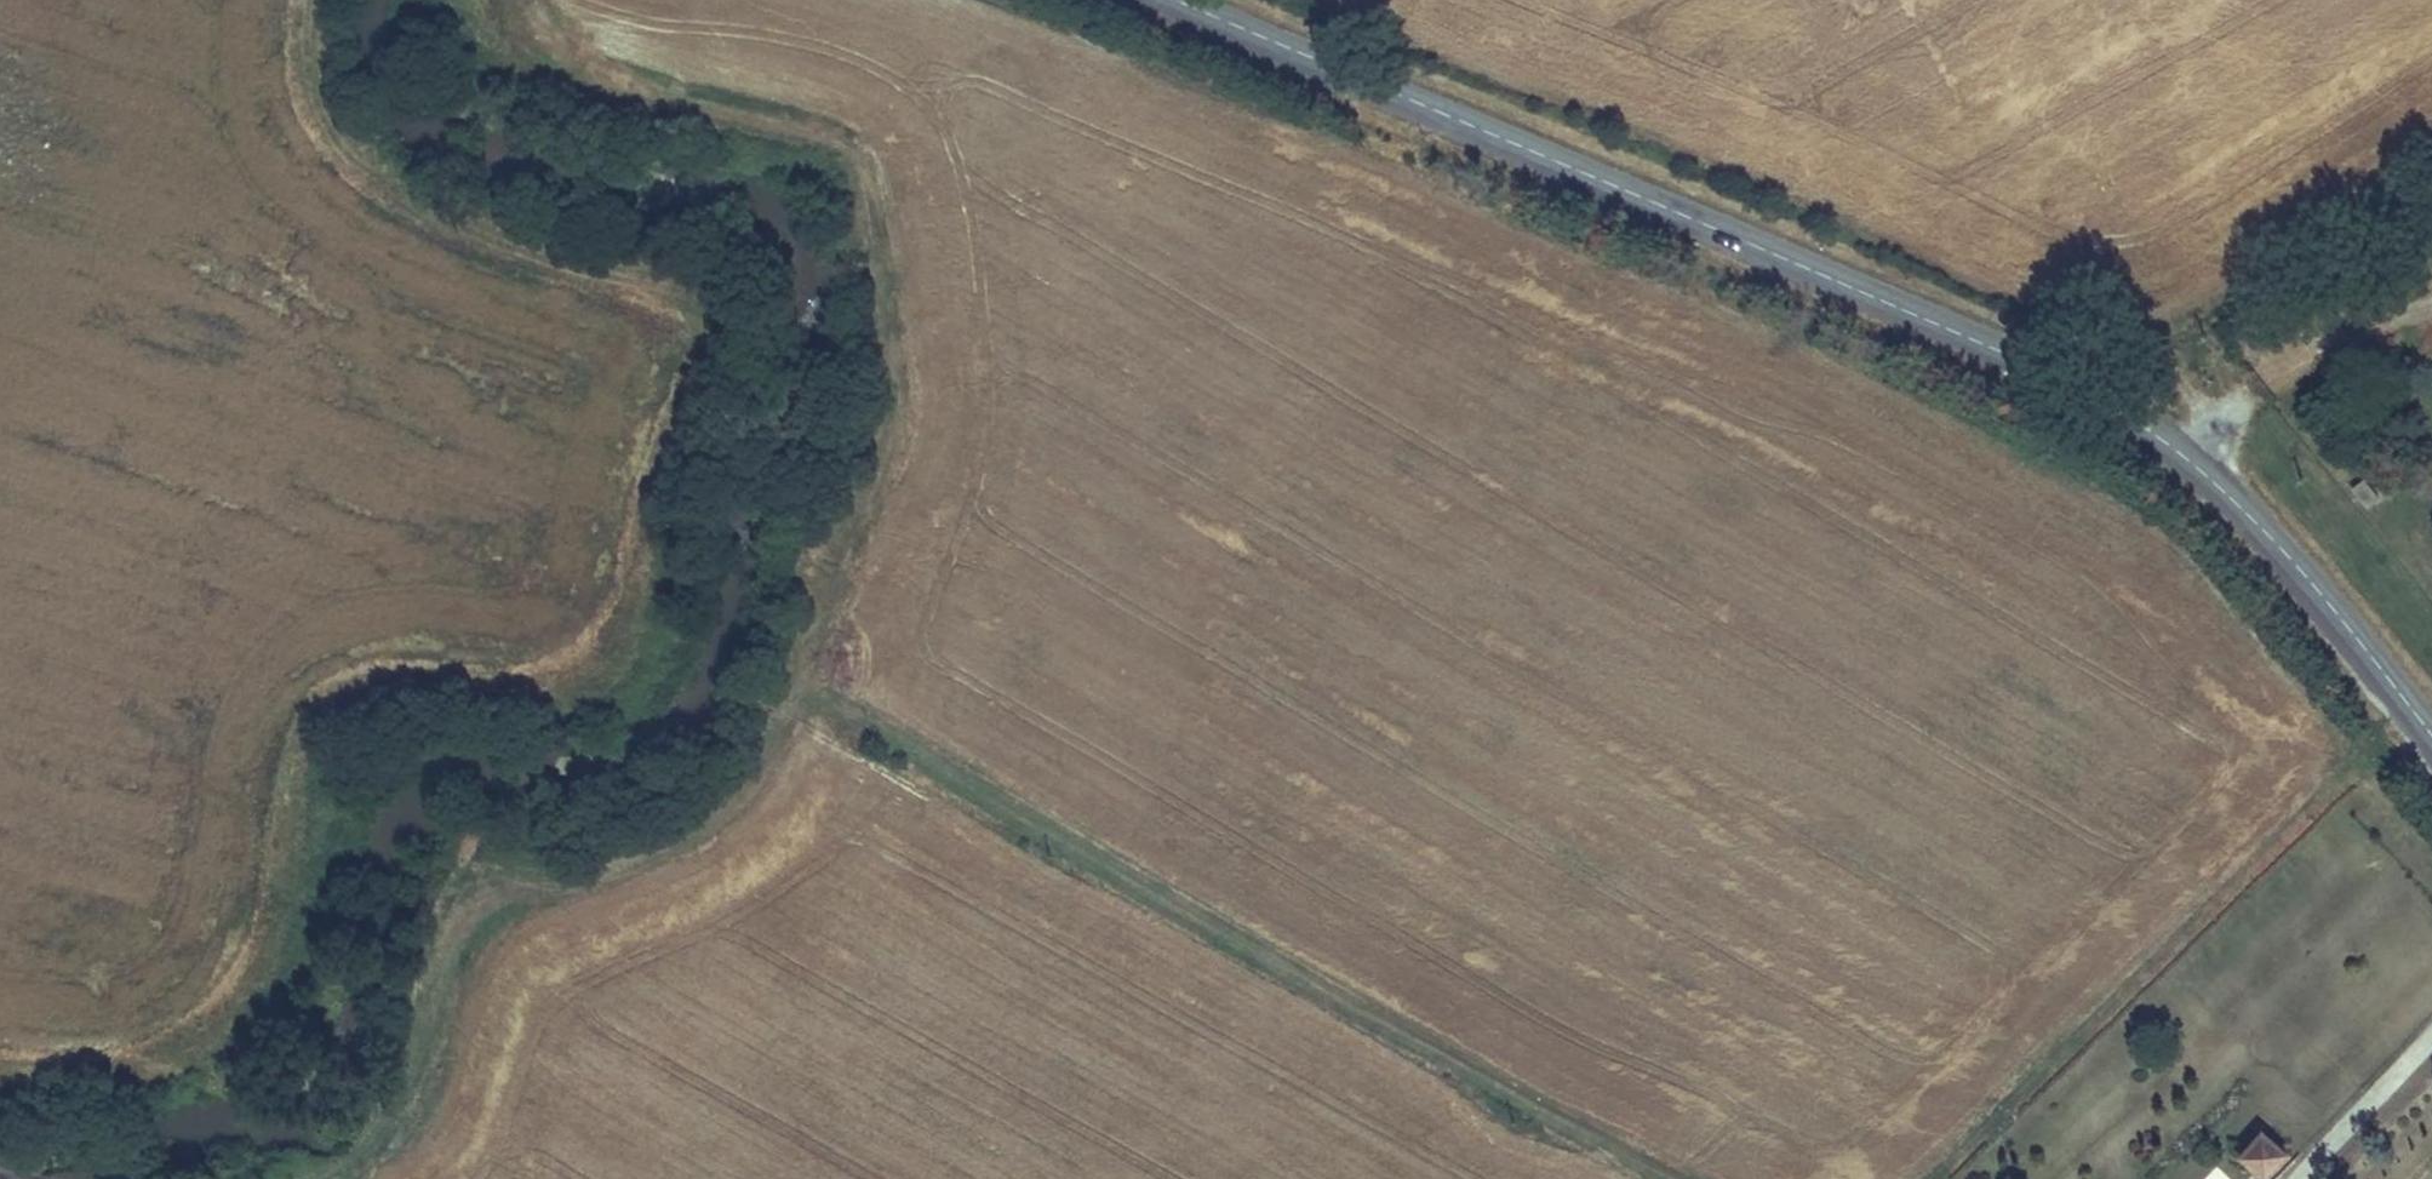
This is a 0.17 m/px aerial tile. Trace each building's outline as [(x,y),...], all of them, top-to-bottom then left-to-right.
[(2258,1133),(2239,1153),(2262,1175),(2281,1155),(2258,1133)]
